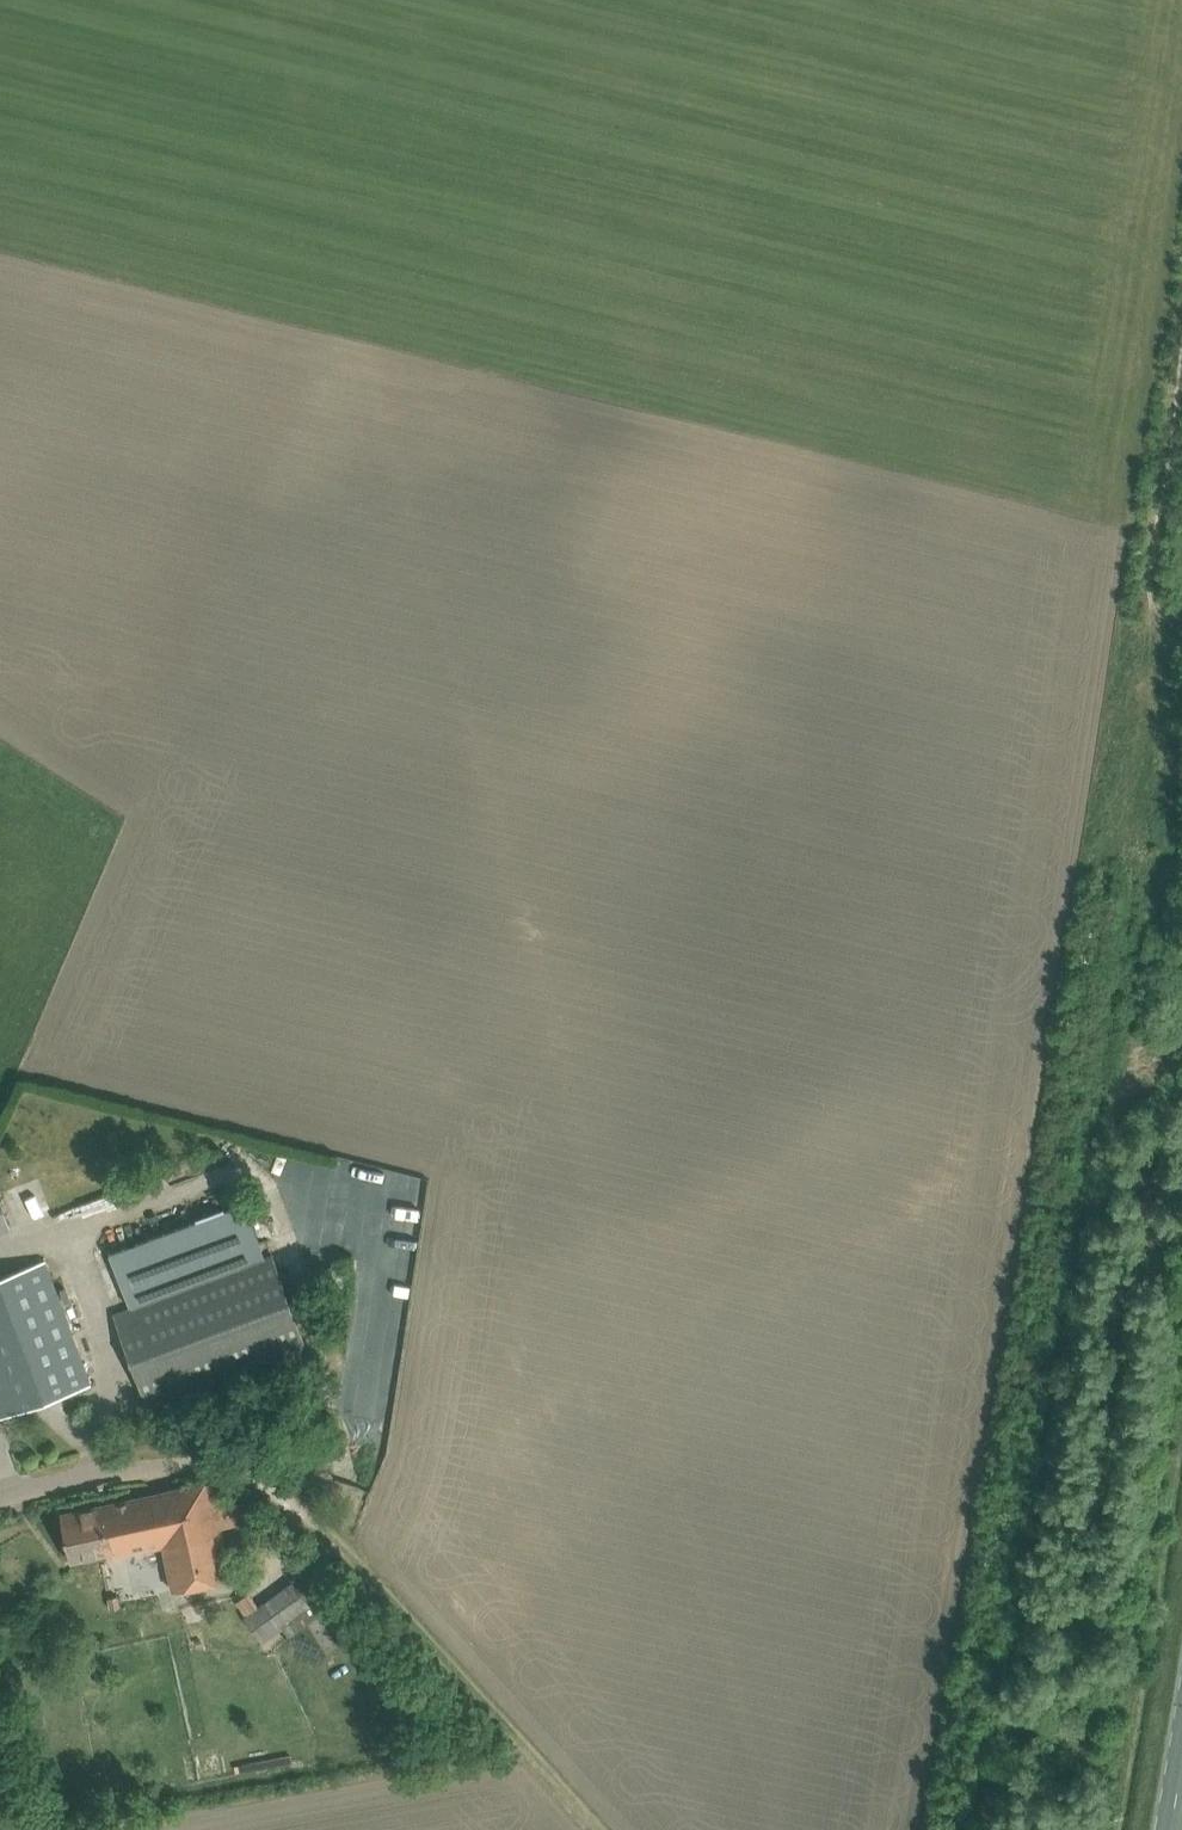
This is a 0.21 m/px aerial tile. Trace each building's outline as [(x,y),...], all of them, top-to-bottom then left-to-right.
[(76,1252),(82,1264),(96,1255),(89,1243),(76,1252)] [(114,1318),(139,1382),(148,1405),(306,1346),(298,1323),(274,1259),(114,1318)] [(90,1384),(82,1362),(43,1265),(0,1281),(0,1418),(90,1384)] [(60,1514),(71,1561),(109,1552),(110,1557),(163,1546),(173,1590),(233,1580),(229,1562),(222,1526),(240,1524),(235,1501),(216,1504),(211,1481),(60,1514)] [(293,1581),(243,1617),(262,1644),(282,1629),(288,1636),(318,1615),(293,1581)] [(121,1606),(117,1594),(92,1600),(95,1612),(121,1606)]
